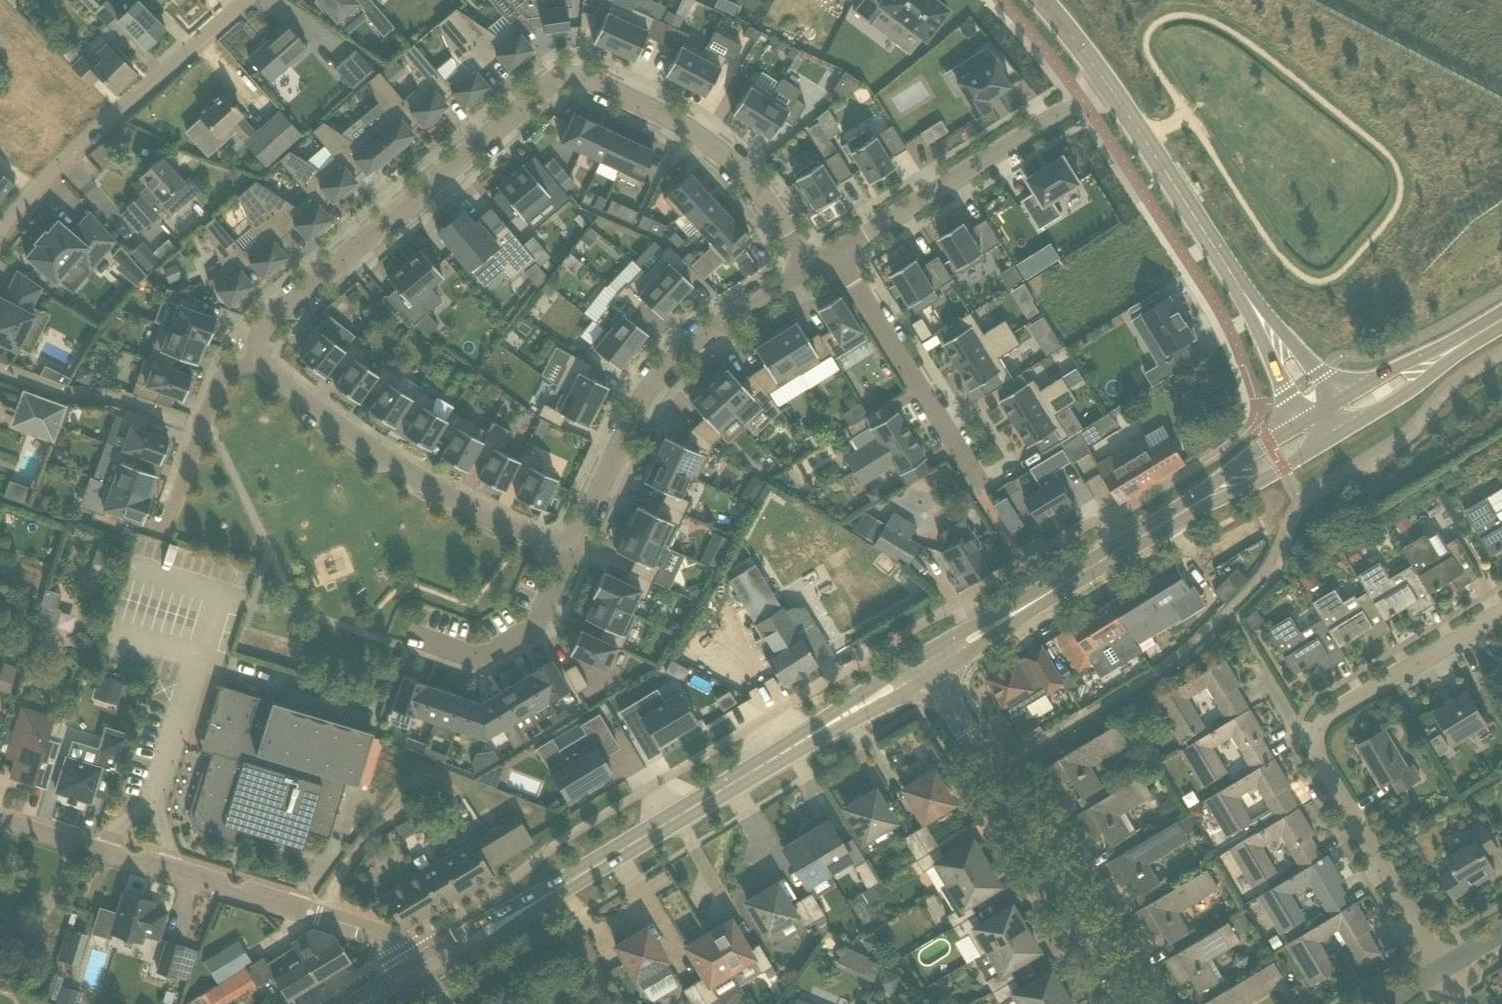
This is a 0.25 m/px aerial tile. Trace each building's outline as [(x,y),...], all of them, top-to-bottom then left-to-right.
[(93,12),(103,2),(101,0),(81,0),(93,12)] [(107,0),(105,0),(103,2),(93,12),(92,12),(103,23),(117,38),(126,28),(146,48),(166,29),(138,0),(136,0),(122,14),(107,0)] [(325,13),(328,11),(337,20),(358,2),(356,0),(316,0),(315,1),(325,13)] [(509,23),(521,12),(511,0),(498,0),(493,4),(502,15),(509,23)] [(611,3),(612,0),(599,0),(592,16),(602,21),(593,41),(614,51),(631,12),(630,12),(611,3)] [(730,1),(728,0),(717,0),(714,6),(725,11),(730,1)] [(854,11),(870,23),(882,7),(925,40),(948,9),(937,0),(862,0),(854,11)] [(376,5),(365,15),(383,36),(394,26),(376,5)] [(455,7),(446,15),(487,64),(497,56),(508,68),(517,61),(520,64),(532,53),(530,50),(532,48),(522,35),(512,23),(497,35),(455,7)] [(632,8),(630,12),(631,12),(614,51),(635,60),(654,17),(632,8)] [(654,17),(646,35),(662,43),(670,25),(676,14),(667,10),(662,21),(654,17)] [(676,14),(670,25),(678,29),(683,17),(676,14)] [(436,23),(458,69),(443,81),(453,93),(464,106),(467,104),(469,107),(482,96),(479,93),(488,85),(477,72),(487,64),(446,15),(436,23)] [(117,38),(103,23),(99,27),(114,41),(117,38)] [(286,24),(248,57),(270,81),(308,47),(286,24)] [(665,74),(685,85),(703,52),(702,52),(684,42),(688,33),(678,29),(670,25),(662,43),(678,50),(665,74)] [(749,25),(743,34),(756,42),(761,32),(750,25),(749,25)] [(81,57),(73,65),(72,66),(89,83),(98,75),(115,92),(135,72),(106,44),(97,52),(103,59),(92,69),(81,57)] [(443,81),(411,44),(401,53),(418,87),(402,101),(420,121),(419,121),(422,125),(425,123),(428,126),(440,115),(438,112),(447,105),(444,101),(453,93),(443,81)] [(71,63),(80,54),(71,45),(62,54),(71,63)] [(703,52),(685,85),(706,96),(726,57),(705,45),(702,52),(703,52)] [(793,60),(800,50),(793,46),(787,56),(793,60)] [(356,50),(334,69),(352,89),(373,70),(356,50)] [(994,58),(983,65),(957,81),(979,117),(992,108),(988,101),(1011,86),(994,58)] [(392,84),(399,77),(389,66),(382,72),(392,84)] [(420,121),(402,101),(378,73),(369,81),(384,118),(370,130),(393,156),(394,155),(393,155),(407,143),(404,140),(413,133),(410,130),(419,121),(420,121)] [(751,125),(771,94),(752,82),(732,113),(751,125)] [(805,105),(795,99),(790,106),(771,94),(751,125),(771,137),(783,119),(792,125),(805,105)] [(225,95),(201,116),(218,135),(229,125),(241,139),(253,129),(240,115),(241,114),(225,95)] [(817,117),(819,121),(823,127),(835,120),(828,108),(817,117)] [(245,143),(266,166),(302,134),(280,110),(245,143)] [(581,151),(594,122),(574,113),(560,142),(581,151)] [(614,132),(594,122),(581,151),(600,160),(614,132)] [(338,158),(354,177),(363,169),(366,173),(375,165),(377,168),(391,157),(393,156),(370,130),(356,142),(326,123),(315,132),(338,158)] [(906,148),(892,125),(874,136),(869,128),(845,143),(869,182),(894,167),(887,157),(893,154),(894,155),(906,148)] [(927,144),(936,138),(929,127),(920,132),(927,144)] [(633,141),(614,132),(600,160),(619,169),(620,169),(633,141)] [(620,169),(619,169),(616,176),(637,185),(654,150),(633,141),(620,169)] [(826,159),(838,151),(831,141),(819,148),(826,159)] [(357,181),(354,177),(338,158),(323,171),(292,151),(282,160),(312,195),(320,205),(329,197),(332,201),(341,194),(344,197),(357,186),(354,183),(357,181)] [(839,180),(840,182),(852,175),(838,151),(826,159),(820,162),(817,158),(793,173),(802,187),(798,189),(808,205),(812,203),(815,209),(839,194),(833,184),(839,180)] [(162,159),(169,166),(177,159),(170,152),(162,159)] [(139,196),(129,206),(146,224),(157,215),(151,209),(158,203),(170,217),(183,205),(172,191),(183,182),(161,158),(141,176),(148,184),(137,194),(139,196)] [(527,167),(524,164),(497,187),(500,190),(492,197),(511,219),(518,212),(524,219),(525,218),(562,187),(537,158),(527,167)] [(1049,203),(1078,185),(1072,175),(1076,173),(1067,158),(1063,161),(1061,158),(1024,181),(1033,194),(1019,203),(1034,227),(1056,214),(1049,203)] [(15,182),(0,170),(0,202),(15,182)] [(559,184),(569,177),(563,171),(554,178),(559,184)] [(683,212),(706,190),(691,173),(664,198),(669,203),(680,216),(684,212),(683,212)] [(569,177),(559,184),(565,191),(574,183),(569,177)] [(307,239),(315,231),(318,234),(331,223),(328,220),(331,218),(320,205),(312,195),(298,207),(258,180),(247,189),(286,234),(296,226),(307,239)] [(251,263),(262,276),(265,274),(267,277),(280,266),(278,263),(286,256),(276,243),(286,234),(247,189),(237,198),(255,241),(242,252),(251,263)] [(721,206),(706,190),(683,212),(684,212),(698,227),(721,206)] [(606,198),(599,195),(594,206),(601,209),(606,198)] [(633,223),(638,211),(625,206),(619,217),(633,223)] [(736,222),(721,206),(698,227),(712,242),(712,243),(736,222)] [(503,225),(491,236),(478,221),(474,224),(473,223),(462,210),(438,231),(474,274),(493,258),(504,268),(513,277),(533,260),(534,260),(535,259),(522,245),(504,224),(503,225)] [(34,242),(37,244),(28,254),(27,254),(26,256),(28,258),(28,257),(54,280),(54,281),(56,282),(58,280),(57,280),(82,251),(96,263),(115,239),(90,211),(72,232),(59,221),(57,219),(56,221),(47,232),(45,230),(43,232),(36,240),(34,242)] [(645,229),(650,218),(643,215),(638,226),(645,229)] [(208,280),(229,304),(231,302),(234,305),(247,294),(244,291),(253,284),(242,271),(251,263),(242,252),(213,218),(205,225),(223,268),(208,280)] [(987,219),(975,226),(976,228),(970,232),(964,222),(959,225),(957,222),(943,231),(945,234),(940,237),(962,272),(986,257),(984,253),(1002,242),(987,219)] [(712,243),(712,242),(708,246),(724,263),(727,261),(730,263),(741,253),(738,250),(751,238),(736,222),(712,243)] [(599,233),(589,226),(584,232),(594,240),(599,233)] [(678,246),(683,240),(675,232),(669,238),(678,246)] [(522,245),(535,259),(539,265),(550,256),(533,236),(522,245)] [(1102,249),(1085,260),(1098,281),(1084,289),(1105,323),(1142,300),(1140,298),(1139,299),(1129,284),(1138,279),(1131,267),(1134,265),(1135,267),(1136,266),(1125,249),(1121,251),(1113,239),(1103,245),(1102,244),(1100,246),(1102,249)] [(130,252),(147,270),(159,259),(142,241),(130,252)] [(111,256),(119,263),(127,253),(120,245),(111,256)] [(650,275),(676,300),(692,284),(678,271),(686,262),(683,260),(669,246),(661,254),(662,256),(646,272),(649,276),(650,275)] [(421,250),(388,278),(396,288),(387,296),(399,310),(414,325),(429,312),(417,298),(443,276),(421,250)] [(689,265),(698,257),(692,251),(683,260),(686,262),(689,265)] [(936,290),(954,279),(939,256),(927,263),(929,265),(923,269),(916,259),(892,274),(917,313),(941,298),(936,290)] [(554,265),(548,259),(542,264),(548,271),(554,265)] [(755,269),(747,260),(737,269),(745,278),(755,269)] [(537,287),(548,277),(535,262),(524,271),(537,287)] [(183,277),(177,263),(163,268),(169,283),(183,277)] [(2,342),(16,350),(34,314),(29,311),(41,286),(18,270),(6,293),(12,296),(9,301),(0,296),(0,345),(2,342)] [(661,317),(676,300),(650,275),(649,276),(634,291),(661,317)] [(139,283),(144,288),(148,283),(143,279),(139,283)] [(541,288),(551,296),(556,289),(546,282),(541,288)] [(208,340),(217,318),(193,309),(198,298),(174,289),(169,302),(177,305),(169,326),(208,340)] [(386,294),(376,303),(390,319),(400,311),(387,296),(386,294)] [(604,328),(633,350),(647,333),(628,318),(635,309),(616,294),(609,303),(610,304),(596,322),(604,328)] [(865,338),(839,295),(835,298),(833,295),(819,303),(821,306),(818,308),(831,330),(820,336),(831,355),(833,358),(865,338)] [(1171,296),(1132,319),(1142,335),(1153,328),(1168,354),(1195,338),(1196,337),(1171,296)] [(1040,311),(1033,300),(1022,306),(1029,318),(1040,311)] [(944,344),(959,367),(1014,332),(1007,320),(985,333),(972,312),(945,329),(952,339),(944,344)] [(1037,338),(1053,328),(1045,315),(1029,325),(1037,338)] [(808,340),(797,322),(790,326),(789,324),(774,333),(796,367),(800,374),(831,355),(820,336),(818,333),(808,340)] [(208,340),(169,326),(162,323),(149,359),(173,368),(177,356),(196,363),(199,356),(201,357),(207,342),(208,342),(208,340)] [(107,325),(100,335),(109,341),(116,331),(107,325)] [(301,359),(308,364),(306,367),(318,377),(320,374),(323,376),(335,361),(344,349),(316,327),(300,347),(306,352),(301,359)] [(590,345),(619,368),(633,350),(604,328),(590,345)] [(1022,344),(1014,332),(959,367),(973,390),(980,385),(987,395),(1002,386),(1002,385),(1013,378),(1000,358),(1022,344)] [(765,365),(753,373),(768,394),(780,387),(776,379),(796,367),(774,333),(760,342),(761,344),(754,348),(765,365)] [(346,369),(335,385),(342,390),(340,394),(352,403),(355,399),(358,402),(369,387),(378,374),(377,374),(364,364),(367,354),(350,341),(344,349),(335,361),(346,369)] [(556,385),(564,390),(565,389),(597,406),(608,386),(586,375),(592,365),(570,353),(565,364),(566,365),(556,385)] [(1181,369),(1174,356),(1146,373),(1154,386),(1181,369)] [(194,380),(191,379),(192,375),(173,368),(149,359),(145,358),(132,393),(156,401),(160,390),(184,398),(185,394),(188,395),(194,380)] [(89,384),(94,370),(81,365),(75,379),(89,384)] [(383,366),(377,374),(378,374),(369,387),(380,394),(369,410),(377,415),(375,419),(387,427),(390,424),(393,426),(403,410),(412,398),(411,397),(398,388),(400,378),(383,366)] [(752,398),(758,404),(768,394),(753,373),(741,384),(727,368),(722,374),(720,372),(707,383),(735,414),(752,398)] [(67,385),(72,378),(61,373),(57,382),(67,385)] [(1022,373),(1013,378),(1002,385),(1002,386),(1008,396),(1001,400),(1015,423),(1071,389),(1063,376),(1042,390),(1035,379),(1029,383),(1022,373)] [(697,397),(691,402),(704,417),(691,429),(692,429),(713,445),(723,436),(718,430),(735,414),(707,383),(695,395),(697,397)] [(417,389),(411,397),(412,398),(403,410),(415,418),(405,434),(413,439),(410,442),(424,450),(426,447),(429,449),(439,433),(446,419),(432,412),(435,400),(417,389)] [(565,415),(587,426),(597,406),(565,389),(564,390),(554,409),(544,403),(539,414),(560,425),(565,415)] [(1015,423),(1029,446),(1037,442),(1044,452),(1070,435),(1057,414),(1079,401),(1071,389),(1015,423)] [(860,397),(867,407),(877,401),(870,391),(860,397)] [(25,394),(14,424),(52,438),(63,408),(25,394)] [(868,414),(860,402),(843,413),(850,425),(868,414)] [(853,471),(911,434),(896,411),(893,413),(886,403),(865,417),(871,427),(877,438),(845,458),(853,471)] [(127,436),(123,448),(141,455),(160,462),(162,458),(165,459),(171,444),(167,443),(169,439),(146,430),(150,418),(126,410),(119,429),(127,436)] [(487,431),(451,411),(447,420),(446,419),(439,433),(450,440),(441,456),(449,461),(447,464),(461,472),(463,468),(466,470),(475,454),(488,431),(487,431)] [(544,437),(550,423),(540,418),(534,432),(542,436),(544,437)] [(488,431),(475,454),(487,460),(478,477),(486,481),(485,485),(498,492),(500,488),(504,490),(512,474),(519,460),(504,452),(506,441),(511,431),(493,421),(487,431),(488,431)] [(1103,438),(1094,423),(1079,431),(1089,447),(1103,438)] [(822,442),(812,426),(803,431),(814,448),(822,442)] [(653,458),(690,475),(697,479),(713,445),(692,429),(684,445),(665,436),(662,443),(660,442),(653,458)] [(911,434),(853,471),(861,484),(894,464),(900,474),(901,474),(907,484),(929,470),(922,460),(926,458),(911,434)] [(1120,502),(1153,482),(1186,462),(1186,461),(1170,435),(1152,446),(1145,436),(1131,445),(1098,465),(1120,502)] [(153,481),(156,474),(137,467),(141,455),(123,448),(117,446),(112,459),(120,462),(112,484),(151,498),(151,497),(150,497),(156,482),(153,481)] [(64,464),(67,456),(64,449),(56,447),(51,460),(64,464)] [(1041,521),(1061,509),(1063,512),(1073,506),(1071,502),(1075,500),(1057,471),(1073,461),(1065,447),(1032,467),(1044,487),(1026,497),(1041,521)] [(524,479),(516,497),(542,509),(548,495),(552,497),(558,483),(555,481),(556,478),(541,471),(542,460),(523,451),(519,460),(512,474),(524,479)] [(658,502),(685,515),(692,501),(680,496),(690,475),(653,458),(646,473),(648,474),(644,481),(663,490),(658,502)] [(758,493),(765,483),(754,475),(750,482),(750,488),(758,493)] [(9,480),(5,495),(26,500),(30,485),(9,480)] [(151,498),(112,484),(104,506),(96,503),(92,516),(115,525),(120,513),(142,522),(151,498)] [(1454,507),(1465,501),(1458,488),(1447,494),(1454,507)] [(1492,555),(1501,549),(1501,488),(1488,497),(1465,510),(1492,555)] [(670,548),(685,515),(658,502),(652,514),(637,507),(635,513),(632,512),(625,527),(670,548)] [(875,543),(886,524),(863,510),(852,529),(875,543)] [(1215,568),(1265,536),(1251,514),(1201,546),(1215,568)] [(1408,515),(1396,522),(1403,533),(1414,526),(1408,515)] [(1023,525),(1018,517),(1005,524),(1010,532),(1023,525)] [(940,534),(948,547),(941,551),(956,575),(961,572),(969,584),(989,571),(982,559),(987,556),(979,543),(964,518),(940,534)] [(907,566),(920,543),(886,523),(886,524),(875,543),(873,546),(907,566)] [(631,571),(655,582),(670,548),(625,527),(618,542),(620,543),(617,551),(636,559),(631,571)] [(1439,531),(1428,538),(1425,534),(1403,547),(1413,564),(1431,592),(1452,580),(1458,589),(1482,575),(1458,536),(1446,543),(1439,531)] [(1001,551),(990,535),(981,541),(991,557),(1001,551)] [(111,559),(116,545),(100,540),(96,554),(111,559)] [(1361,557),(1356,547),(1347,552),(1353,562),(1361,557)] [(720,557),(705,550),(700,560),(716,568),(720,557)] [(14,560),(0,554),(0,582),(4,584),(14,560)] [(1390,578),(1380,561),(1358,575),(1368,591),(1386,619),(1407,606),(1413,616),(1437,602),(1431,592),(1413,564),(1390,578)] [(1192,592),(1193,591),(1185,579),(1187,577),(1186,576),(1184,578),(1175,563),(1111,602),(1135,640),(1177,613),(1181,619),(1182,618),(1181,616),(1188,611),(1200,604),(1198,601),(1192,592)] [(655,582),(631,571),(625,582),(603,571),(592,595),(593,595),(631,613),(641,592),(649,595),(655,582)] [(1300,579),(1308,591),(1321,583),(1314,571),(1300,579)] [(1237,590),(1226,580),(1215,592),(1226,602),(1237,590)] [(755,639),(783,685),(818,664),(801,637),(836,616),(830,605),(795,626),(771,587),(742,604),(761,635),(755,639)] [(697,600),(702,590),(697,588),(690,590),(687,595),(697,600)] [(1355,595),(1343,602),(1335,589),(1318,599),(1312,589),(1308,592),(1323,618),(1341,646),(1362,633),(1369,643),(1392,629),(1386,619),(1368,591),(1357,598),(1355,595)] [(631,613),(593,595),(587,610),(589,611),(586,618),(604,627),(599,638),(599,639),(617,647),(622,649),(637,616),(631,613)] [(1130,657),(1130,658),(1142,651),(1135,640),(1111,602),(1058,635),(1081,671),(1103,657),(1110,669),(1130,657)] [(61,609),(43,604),(37,622),(56,628),(61,609)] [(1265,621),(1255,610),(1246,619),(1253,629),(1265,621)] [(1291,615),(1269,629),(1296,674),(1318,660),(1324,670),(1347,656),(1341,646),(1323,618),(1313,625),(1316,631),(1305,638),(1291,615)] [(606,669),(617,647),(599,639),(599,638),(580,630),(578,633),(575,632),(568,647),(572,648),(570,652),(606,669)] [(1044,732),(1028,705),(1064,683),(1042,647),(999,673),(998,672),(987,678),(993,688),(995,687),(1028,741),(1044,732)] [(1250,708),(1238,688),(1241,685),(1225,659),(1156,700),(1181,742),(1204,729),(1186,698),(1209,685),(1230,720),(1250,708)] [(551,660),(532,672),(549,699),(568,688),(551,660)] [(20,666),(5,661),(0,676),(0,689),(11,693),(20,666)] [(578,692),(589,686),(575,664),(564,671),(578,692)] [(1073,675),(1067,665),(1059,670),(1065,680),(1073,675)] [(514,683),(530,711),(549,699),(532,672),(514,683)] [(99,674),(93,696),(118,703),(124,681),(99,674)] [(403,676),(391,712),(412,720),(414,714),(425,684),(403,676)] [(495,694),(512,722),(530,711),(514,683),(495,694)] [(414,714),(435,721),(445,691),(425,684),(414,714)] [(195,824),(196,825),(197,826),(198,827),(199,829),(201,830),(202,831),(205,833),(206,833),(236,842),(236,841),(234,840),(238,828),(302,848),(308,831),(328,837),(327,837),(329,838),(346,780),(357,783),(373,731),(364,728),(370,711),(292,688),(286,705),(220,685),(204,737),(216,741),(194,812),(194,815),(194,817),(194,819),(195,822),(195,824)] [(715,698),(722,711),(737,703),(730,689),(715,698)] [(435,721),(455,728),(466,698),(445,691),(435,721)] [(657,746),(698,722),(680,692),(641,715),(637,708),(623,717),(636,738),(648,731),(657,746)] [(1469,692),(1437,712),(1455,742),(1487,723),(1469,692)] [(481,703),(485,738),(512,722),(495,694),(481,703)] [(455,728),(485,738),(481,703),(466,698),(455,728)] [(23,735),(11,774),(21,778),(20,780),(47,789),(61,742),(48,738),(55,717),(22,707),(15,732),(23,735)] [(567,715),(562,707),(556,710),(561,719),(567,715)] [(1266,735),(1250,708),(1230,720),(1182,749),(1204,786),(1225,773),(1210,749),(1232,735),(1253,770),(1275,758),(1262,737),(1266,735)] [(561,719),(555,710),(548,714),(553,723),(561,719)] [(603,758),(600,753),(617,742),(599,713),(581,724),(586,732),(559,749),(566,761),(550,771),(568,800),(613,773),(603,758)] [(1440,755),(1450,749),(1434,722),(1424,728),(1440,755)] [(1129,742),(1118,723),(1044,767),(1056,787),(1071,777),(1082,796),(1078,799),(1085,809),(1113,792),(1107,781),(1100,785),(1088,766),(1129,742)] [(93,795),(106,799),(126,734),(106,728),(95,766),(67,757),(56,792),(91,802),(93,795)] [(524,742),(531,738),(526,728),(519,732),(524,742)] [(1393,779),(1399,791),(1422,778),(1415,765),(1409,769),(1385,729),(1358,745),(1382,786),(1393,779)] [(414,749),(417,740),(408,736),(404,746),(414,749)] [(434,757),(436,751),(425,747),(423,753),(434,757)] [(487,753),(486,753),(488,764),(498,757),(494,751),(490,750),(487,753)] [(474,762),(476,771),(488,764),(486,753),(478,752),(474,762)] [(1156,755),(1160,761),(1166,757),(1164,754),(1160,752),(1156,755)] [(1291,785),(1275,758),(1253,770),(1206,799),(1228,837),(1251,823),(1236,797),(1257,784),(1279,820),(1299,807),(1287,787),(1291,785)] [(918,785),(906,792),(923,820),(952,802),(933,771),(916,782),(918,785)] [(1114,858),(1143,841),(1137,830),(1130,834),(1119,815),(1154,794),(1142,775),(1113,792),(1085,809),(1079,813),(1093,838),(1104,832),(1111,845),(1108,847),(1114,858)] [(1446,803),(1455,797),(1449,788),(1439,794),(1446,803)] [(865,801),(863,798),(846,808),(864,839),(893,821),(877,794),(865,801)] [(560,804),(557,799),(550,803),(553,808),(560,804)] [(1206,814),(1200,803),(1190,809),(1196,820),(1206,814)] [(1303,869),(1324,857),(1312,836),(1315,834),(1299,807),(1279,820),(1230,849),(1253,886),(1275,873),(1259,847),(1282,834),(1303,869)] [(1194,822),(1189,814),(1179,820),(1184,828),(1194,822)] [(518,815),(488,834),(503,859),(533,841),(518,815)] [(409,819),(397,827),(403,837),(416,830),(409,819)] [(1190,839),(1178,820),(1143,841),(1114,858),(1108,862),(1123,886),(1133,880),(1141,893),(1137,896),(1144,907),(1173,889),(1167,879),(1160,883),(1148,864),(1190,839)] [(822,826),(820,823),(805,833),(828,871),(849,858),(828,822),(822,826)] [(925,824),(914,830),(927,853),(939,846),(925,824)] [(1473,842),(1447,857),(1453,868),(1441,875),(1454,898),(1472,887),(1467,880),(1487,868),(1488,869),(1493,866),(1487,855),(1499,848),(1485,824),(1468,834),(1473,842)] [(927,853),(914,830),(903,837),(916,859),(927,853)] [(791,845),(785,848),(806,884),(828,871),(805,833),(789,842),(791,845)] [(440,861),(460,894),(493,874),(489,868),(503,859),(488,834),(472,843),(471,842),(440,861)] [(1421,845),(1415,835),(1405,842),(1411,851),(1421,845)] [(841,845),(849,858),(849,859),(854,866),(865,859),(852,838),(841,845)] [(949,884),(987,861),(978,846),(975,847),(972,841),(945,857),(939,846),(927,853),(916,859),(923,871),(936,863),(948,884),(949,884)] [(1324,857),(1303,869),(1259,895),(1282,933),(1303,921),(1288,895),(1310,881),(1331,917),(1353,904),(1340,883),(1344,881),(1328,854),(1324,857)] [(867,889),(879,882),(865,859),(854,866),(867,889)] [(420,873),(440,906),(460,894),(440,861),(420,873)] [(969,902),(998,884),(994,878),(996,877),(987,861),(949,884),(948,884),(940,888),(954,910),(946,915),(953,926),(976,913),(969,902)] [(1173,889),(1144,907),(1137,911),(1152,935),(1162,929),(1170,942),(1166,944),(1173,955),(1202,938),(1196,928),(1189,931),(1178,913),(1221,887),(1209,867),(1173,889)] [(420,873),(410,879),(383,895),(403,928),(440,906),(420,873)] [(884,879),(879,882),(867,889),(861,892),(868,903),(891,889),(884,879)] [(765,891),(747,902),(766,933),(773,945),(802,928),(814,921),(800,898),(789,905),(779,888),(767,895),(765,891)] [(814,921),(825,914),(811,891),(800,898),(814,921)] [(157,939),(167,912),(152,907),(154,901),(124,892),(118,912),(101,906),(93,932),(110,938),(112,932),(141,941),(143,934),(157,939)] [(1313,985),(1337,971),(1319,940),(1339,928),(1361,965),(1381,952),(1369,931),(1372,929),(1356,902),(1353,904),(1331,917),(1288,943),(1313,985)] [(1015,913),(1011,906),(982,924),(976,913),(953,926),(960,938),(967,933),(980,955),(988,950),(1026,926),(1017,911),(1015,913)] [(1238,935),(1253,927),(1245,913),(1231,921),(1238,935)] [(724,925),(723,922),(707,931),(730,970),(752,957),(761,972),(772,966),(759,943),(748,950),(730,921),(724,925)] [(1231,987),(1225,976),(1218,980),(1207,961),(1241,941),(1229,922),(1202,938),(1173,955),(1167,959),(1181,984),(1192,977),(1200,991),(1196,993),(1202,1003),(1231,987)] [(1008,967),(1037,949),(1033,943),(1036,942),(1026,926),(988,950),(1001,971),(985,980),(992,991),(1015,978),(1008,967)] [(72,927),(61,958),(79,965),(91,934),(72,927)] [(350,961),(335,936),(313,929),(291,942),(294,947),(295,946),(317,981),(350,961)] [(692,941),(693,943),(687,947),(705,976),(694,982),(707,1003),(709,1003),(718,998),(740,985),(730,970),(707,931),(692,941)] [(648,932),(637,939),(635,935),(617,946),(643,989),(672,971),(648,932)] [(873,932),(861,939),(868,950),(880,943),(873,932)] [(1284,945),(1278,934),(1269,939),(1276,950),(1284,945)] [(834,949),(839,942),(827,935),(820,946),(826,950),(834,949)] [(250,961),(239,939),(205,959),(217,981),(250,961)] [(182,947),(166,941),(156,969),(173,975),(182,947)] [(294,947),(266,964),(262,957),(245,967),(257,985),(274,975),(288,999),(317,981),(295,946),(294,947)] [(873,981),(882,961),(869,955),(860,976),(873,981)] [(1291,969),(1284,957),(1276,962),(1283,973),(1284,973),(1291,969)] [(1202,1003),(1246,1003),(1287,979),(1283,973),(1276,962),(1275,960),(1231,987),(1202,1003)] [(875,985),(892,993),(900,977),(882,969),(875,985)] [(1050,971),(1021,989),(1015,978),(992,991),(999,1003),(1014,993),(1021,1003),(1045,1003),(1065,991),(1056,976),(1054,977),(1050,971)] [(694,982),(682,989),(691,1003),(707,1003),(694,982)] [(224,1003),(213,987),(198,996),(198,997),(203,1003),(222,1003),(224,1003)] [(61,988),(56,1003),(59,1003),(79,1003),(82,996),(61,988)] [(1065,991),(1045,1003),(1073,1003),(1065,991)]
